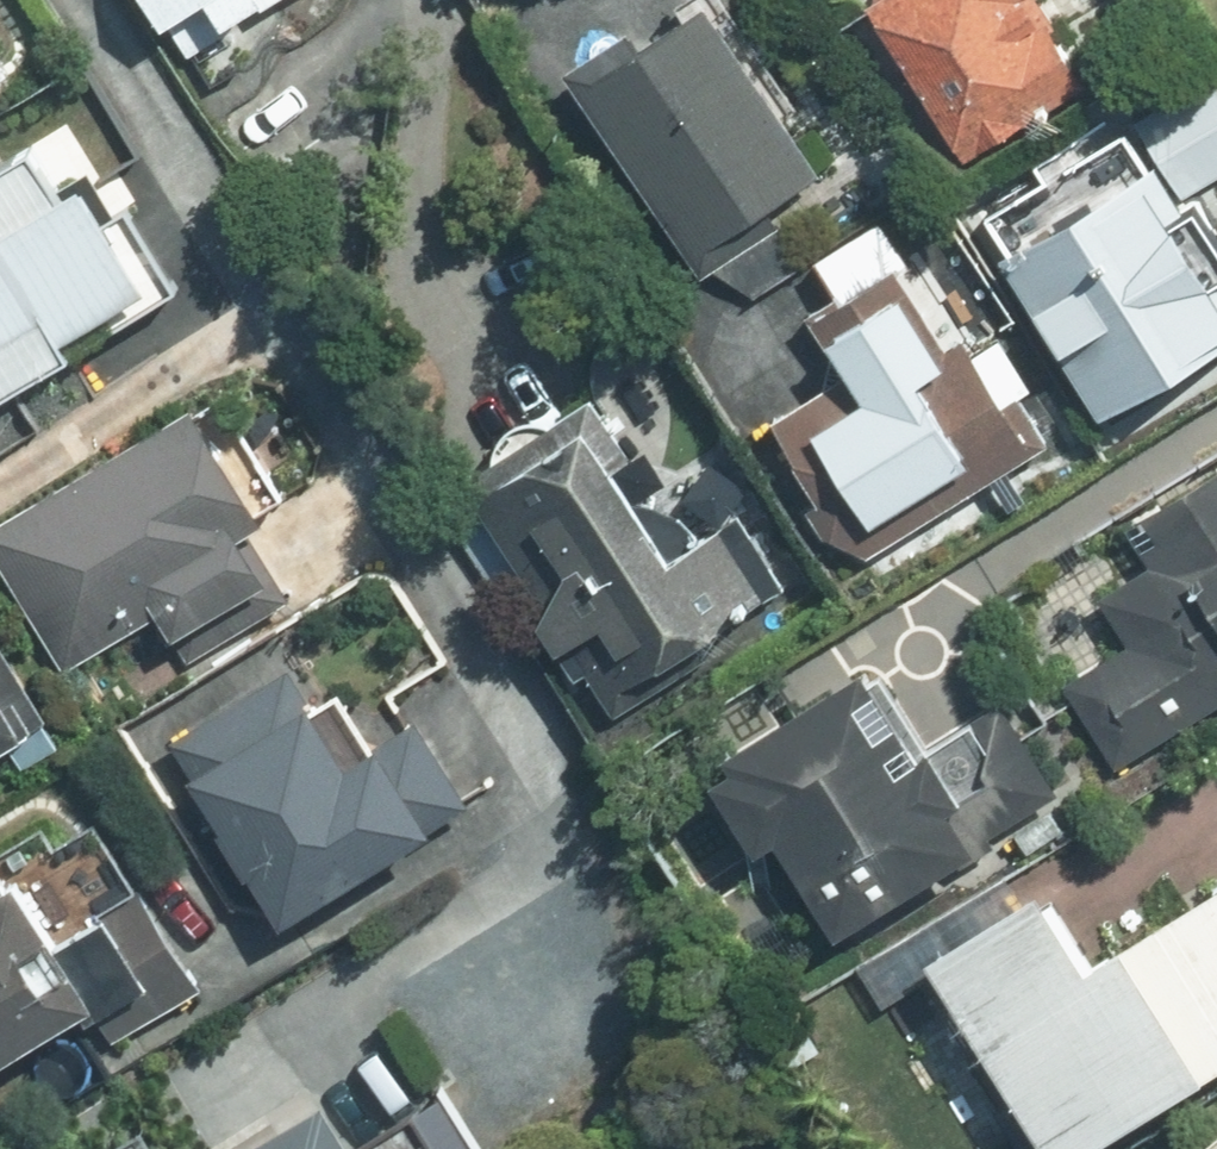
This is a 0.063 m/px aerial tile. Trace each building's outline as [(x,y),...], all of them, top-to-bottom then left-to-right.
[(178,43),(248,0),(151,0),(178,43)] [(572,69),(685,261),(831,176),(726,0),(690,0),(572,69)] [(847,7),(941,160),(1074,78),(1026,0),(859,0),(847,7)] [(953,210),(1087,422),(1216,340),(1216,195),(1150,88),(953,210)] [(0,160),(0,398),(179,278),(68,114),(0,160)] [(1048,462),(902,232),(787,305),(831,374),(752,424),(854,584),(1048,462)] [(766,589),(591,369),(432,494),(607,714),(766,589)] [(0,509),(0,575),(62,686),(275,567),(185,406),(0,509)] [(1117,523),(1142,561),(1086,597),(1119,646),(1047,693),(1109,785),(1216,714),(1216,457),(1117,523)] [(294,629),(147,724),(275,919),(458,800),(414,733),(378,757),(294,629)] [(48,728),(0,633),(0,752),(48,728)] [(920,756),(857,660),(690,769),(814,958),(1046,806),(984,714),(920,756)] [(0,850),(0,1064),(87,1004),(122,1055),(219,989),(83,793),(0,850)] [(1216,1063),(1216,868),(1075,953),(1032,882),(907,957),(1024,1148),(1074,1148),(1216,1063)] [(1142,1148),(1216,1148),(1216,1084),(1142,1148)] [(295,1129),(267,1148),(310,1148),(295,1129)] [(118,1135),(98,1148),(128,1148),(118,1135)]
